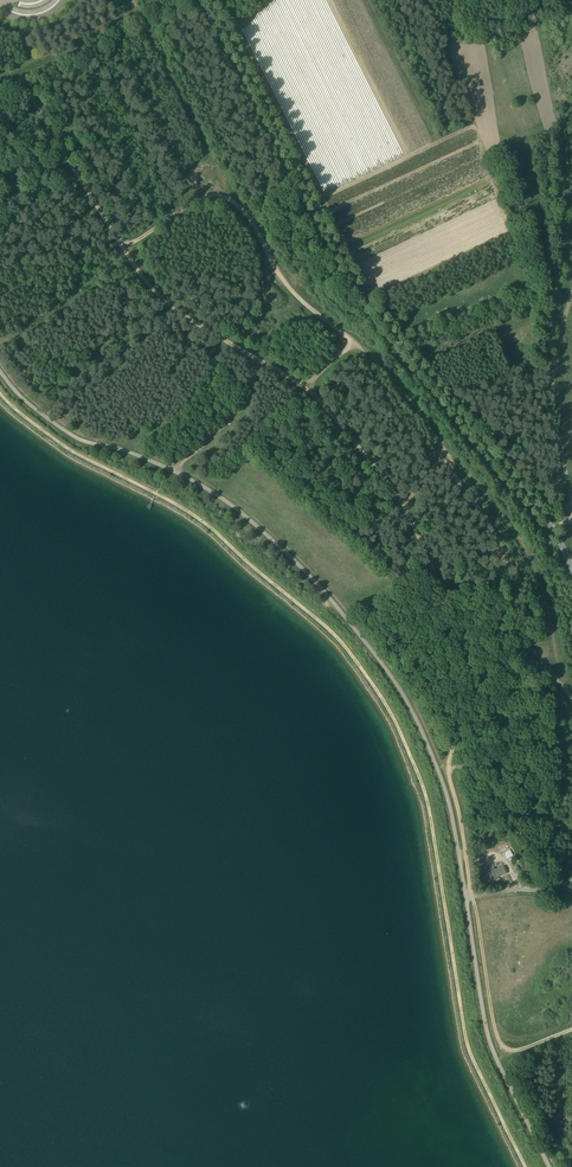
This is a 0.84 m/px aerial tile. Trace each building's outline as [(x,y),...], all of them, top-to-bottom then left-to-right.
[(513,856),(510,850),(505,852),(506,855),(505,855),(507,859),(508,859),(513,856)] [(504,867),(495,870),(494,867),(492,868),(493,871),(489,872),(492,878),(498,876),(498,877),(506,874),(504,867)]
